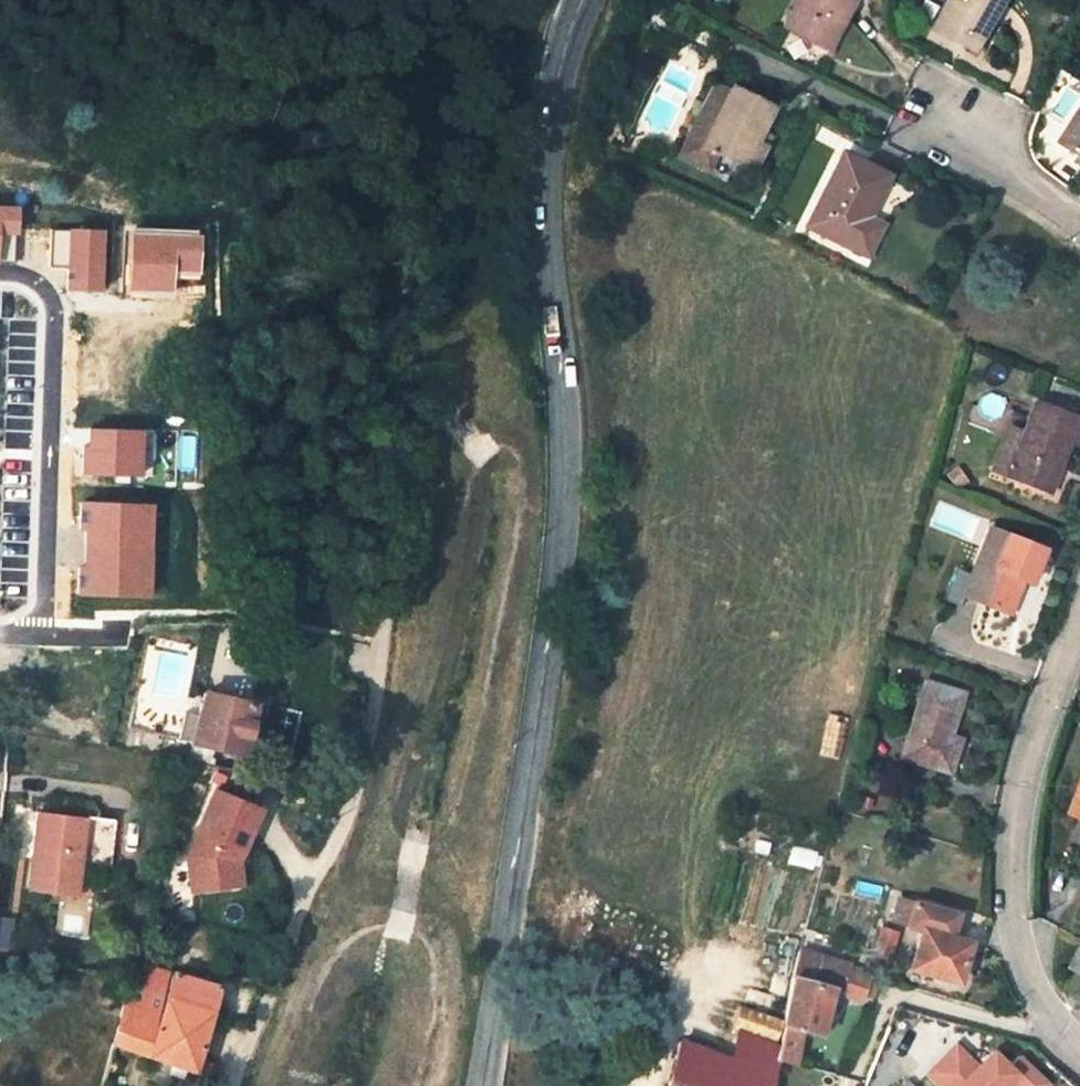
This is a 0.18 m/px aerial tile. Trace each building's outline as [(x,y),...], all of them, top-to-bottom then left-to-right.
[(782,26),(829,48),(851,0),(795,0),(782,26)] [(932,28),(975,50),(1000,0),(946,0),(942,10),(932,28)] [(741,165),(755,139),(771,106),(731,86),(702,145),(741,165)] [(1057,141),(1077,153),(1079,154),(1079,102),(1057,141)] [(766,145),(755,139),(741,165),(752,170),(766,145)] [(842,152),(806,225),(851,248),(868,216),(884,183),(888,175),(842,152)] [(16,207),(0,206),(0,262),(12,263),(13,235),(16,235),(16,207)] [(97,231),(44,229),(43,265),(62,265),(62,290),(95,291),(97,231)] [(159,293),(160,273),(185,274),(187,237),(118,235),(116,291),(159,293)] [(1035,402),(1023,433),(1017,449),(1007,475),(1043,489),(1054,460),(1059,462),(1076,419),(1035,402)] [(992,470),(1007,475),(1017,449),(1023,433),(1010,427),(992,470)] [(132,432),(77,430),(76,477),(131,479),(132,432)] [(1047,491),(1059,462),(1054,460),(1043,489),(1047,491)] [(148,597),(151,503),(76,501),(75,531),(81,531),(81,569),(75,569),(75,596),(148,597)] [(1003,610),(1017,577),(1028,582),(1036,559),(1029,557),(1033,546),(988,529),(962,595),(1003,610)] [(1033,546),(1029,557),(1036,559),(1040,549),(1033,546)] [(962,693),(923,681),(900,757),(949,772),(960,738),(950,735),(962,693)] [(211,757),(212,752),(213,746),(218,747),(224,748),(229,749),(233,750),(241,752),(252,703),(204,692),(196,721),(191,742),(185,761),(212,766),(214,758),(211,757)] [(241,752),(240,758),(253,760),(265,706),(252,703),(241,752)] [(196,721),(183,717),(177,739),(191,742),(196,721)] [(256,816),(212,795),(182,859),(184,893),(223,891),(221,866),(227,854),(236,858),(256,816)] [(37,810),(26,891),(22,921),(69,929),(76,881),(70,880),(73,864),(78,864),(85,817),(37,810)] [(233,868),(236,858),(227,854),(221,866),(223,891),(234,890),(233,868)] [(905,927),(921,932),(911,969),(956,982),(966,945),(947,939),(954,916),(912,904),(905,927)] [(895,933),(880,929),(874,954),(888,958),(895,933)] [(846,972),(848,964),(799,950),(793,972),(779,1048),(777,1060),(790,1063),(799,1031),(818,1035),(830,991),(858,998),(861,990),(865,977),(846,972)] [(1071,967),(1079,972),(1079,951),(1071,967)] [(216,1060),(197,1054),(215,985),(132,963),(128,978),(112,1042),(124,1046),(135,1050),(175,1064),(212,1076),(216,1060)] [(729,1059),(722,1085),(772,1085),(777,1060),(779,1048),(737,1033),(729,1059)] [(918,1070),(933,1085),(998,1085),(1004,1081),(1008,1085),(1043,1085),(1045,1084),(1009,1045),(996,1057),(982,1042),(967,1056),(951,1040),(918,1070)] [(729,1059),(680,1041),(668,1085),(722,1085),(729,1059)] [(122,1052),(124,1046),(112,1042),(110,1048),(122,1052)] [(130,1061),(171,1075),(175,1064),(135,1050),(130,1061)]
